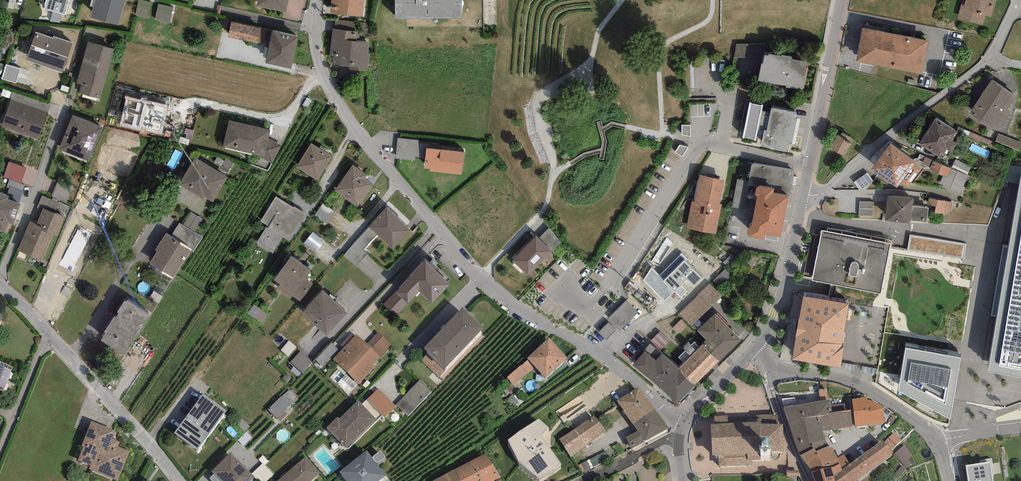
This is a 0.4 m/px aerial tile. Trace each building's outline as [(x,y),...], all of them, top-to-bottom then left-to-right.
[(64,14),(68,0),(46,0),(44,9),(64,14)] [(90,17),(119,24),(125,0),(95,0),(90,17)] [(139,0),(138,0),(136,15),(148,17),(151,2),(139,0)] [(256,5),(286,11),(288,0),(257,0),(256,5)] [(330,13),(362,16),(364,0),(331,0),(330,13)] [(396,18),(462,17),(461,0),(395,0),(396,18)] [(957,18),(983,25),(985,16),(991,16),(995,0),(962,0),(957,18)] [(172,7),(158,3),(154,19),(169,22),(172,7)] [(336,28),(355,29),(356,20),(336,19),(336,28)] [(267,30),(230,22),(227,37),(264,44),(267,30)] [(358,31),(333,28),(329,57),(332,57),(331,64),(347,66),(347,69),(368,72),(370,53),(368,53),(370,42),(356,41),(358,31)] [(929,40),(862,28),(856,61),(923,73),(929,40)] [(291,68),(297,36),(272,31),(266,63),(291,68)] [(52,39),(34,33),(25,60),(64,74),(74,42),(54,35),(52,39)] [(114,48),(85,42),(75,84),(81,86),(80,92),(102,98),(114,48)] [(765,55),(765,44),(736,43),(735,56),(765,58),(765,55)] [(768,56),(765,55),(765,58),(763,64),(761,63),(758,81),(786,86),(785,89),(804,92),(808,69),(805,69),(807,63),(791,60),(791,57),(782,55),(781,56),(769,54),(768,56)] [(20,68),(5,64),(1,78),(16,82),(20,68)] [(1016,95),(991,79),(969,113),(996,130),(1011,110),(1008,108),(1016,95)] [(168,105),(126,96),(119,126),(162,135),(168,105)] [(47,111),(11,98),(1,125),(37,139),(47,111)] [(762,106),(749,104),(743,137),(756,140),(758,131),(762,132),(760,147),(789,152),(790,145),(792,145),(797,119),(794,118),(795,113),(771,108),(770,112),(762,110),(762,106)] [(102,128),(72,115),(58,148),(88,161),(102,128)] [(957,133),(935,119),(919,143),(942,157),(947,150),(952,153),(957,144),(952,141),(957,133)] [(270,130),(229,120),(223,147),(258,156),(272,163),(281,145),(268,138),(270,130)] [(691,122),(682,122),(682,132),(691,134),(691,122)] [(853,139),(838,131),(829,149),(844,157),(853,139)] [(994,141),(969,131),(967,136),(992,146),(994,141)] [(998,134),(996,141),(1019,150),(1020,146),(1020,143),(998,134)] [(425,159),(427,148),(418,146),(419,140),(398,138),(395,158),(399,159),(415,161),(415,158),(425,159)] [(332,157),(310,143),(295,167),(318,181),(332,157)] [(688,145),(680,143),(675,149),(682,155),(688,145)] [(916,162),(891,144),(871,170),(896,189),(901,183),(908,188),(923,169),(915,163),(916,162)] [(465,152),(427,148),(425,159),(424,168),(431,169),(430,171),(462,175),(465,152)] [(229,177),(195,157),(179,184),(204,199),(206,196),(215,201),(229,177)] [(951,168),(925,158),(922,165),(930,168),(929,170),(943,176),(947,177),(951,168)] [(971,167),(955,160),(952,167),(967,174),(971,167)] [(27,167),(9,161),(4,177),(21,183),(27,167)] [(773,193),(789,196),(794,171),(752,163),(749,180),(737,178),(732,207),(745,210),(749,192),(755,193),(756,185),(774,188),(773,193)] [(365,174),(352,164),(333,190),(357,208),(374,185),(363,178),(365,174)] [(967,175),(951,168),(947,177),(943,176),(940,184),(960,193),(967,175)] [(873,181),(867,173),(854,181),(860,190),(873,181)] [(724,180),(700,175),(695,199),(692,199),(686,228),(716,234),(722,205),(719,205),(724,180)] [(1020,176),(1008,247),(1004,246),(992,314),(998,315),(988,372),(1020,377),(1020,176)] [(774,188),(756,185),(755,193),(757,196),(752,225),(748,227),(747,234),(749,237),(765,240),(765,236),(782,239),(789,196),(773,193),(774,188)] [(0,193),(0,231),(4,232),(7,222),(13,224),(19,204),(7,200),(8,195),(0,193)] [(72,206),(42,194),(37,206),(43,208),(37,221),(31,218),(18,250),(42,260),(54,232),(57,233),(64,217),(67,219),(72,206)] [(305,214),(275,195),(258,223),(266,227),(256,243),(273,253),(283,236),(290,240),(305,214)] [(913,199),(888,196),(885,221),(911,223),(911,220),(927,222),(928,208),(912,206),(913,199)] [(937,200),(929,198),(928,205),(936,205),(935,213),(949,214),(952,202),(937,200)] [(336,210),(323,202),(315,214),(328,222),(336,210)] [(873,202),(859,202),(859,216),(873,216),(873,202)] [(410,231),(385,209),(368,228),(376,235),(393,250),(410,231)] [(200,220),(190,214),(183,226),(193,232),(200,220)] [(178,223),(171,235),(191,247),(188,252),(192,254),(202,237),(193,232),(183,226),(178,223)] [(72,272),(91,234),(79,227),(59,265),(72,272)] [(376,235),(368,228),(343,256),(356,267),(368,254),(363,250),(376,235)] [(171,235),(165,230),(153,248),(156,250),(150,260),(173,275),(188,252),(191,247),(171,235)] [(325,240),(313,231),(303,245),(315,253),(325,240)] [(889,244),(822,231),(820,242),(812,280),(831,284),(880,293),(888,249),(889,244)] [(962,259),(965,242),(910,233),(908,248),(926,251),(926,253),(962,259)] [(552,251),(535,236),(512,260),(529,276),(552,251)] [(644,280),(664,301),(674,292),(675,293),(676,292),(681,298),(688,292),(681,286),(687,280),(694,287),(702,279),(685,261),(687,259),(682,254),(659,276),(651,268),(644,280)] [(310,270),(290,256),(273,279),(280,285),(277,290),(290,299),(293,296),(300,302),(313,285),(304,279),(310,270)] [(450,283),(425,260),(384,304),(397,316),(420,291),(432,303),(450,283)] [(733,275),(725,267),(715,277),(723,285),(733,275)] [(721,296),(709,284),(679,313),(691,326),(721,296)] [(348,313),(321,290),(302,312),(329,335),(348,313)] [(849,303),(803,296),(798,328),(792,359),(840,367),(844,346),(842,346),(849,303)] [(147,316),(123,301),(97,342),(121,357),(147,316)] [(638,313),(626,301),(609,318),(621,330),(638,313)] [(268,313),(255,303),(249,311),(262,321),(268,313)] [(484,328),(461,307),(424,348),(429,352),(422,360),(439,376),(484,328)] [(715,313),(697,330),(707,340),(703,344),(719,361),(741,341),(715,313)] [(687,325),(682,320),(673,328),(678,334),(687,325)] [(616,330),(608,323),(599,332),(606,339),(616,330)] [(391,345),(377,333),(367,344),(356,334),(354,336),(351,333),(341,344),(344,347),(333,359),(359,383),(375,366),(373,365),(391,345)] [(567,358),(548,338),(527,358),(529,359),(535,367),(545,378),(567,358)] [(296,347),(289,341),(281,351),(288,357),(296,347)] [(703,344),(678,367),(695,384),(719,361),(703,344)] [(960,357),(905,348),(898,391),(950,418),(960,357)] [(656,360),(644,351),(633,365),(676,403),(695,384),(678,367),(661,353),(656,360)] [(313,363),(301,352),(291,362),(303,373),(313,363)] [(327,352),(317,362),(323,368),(333,358),(327,352)] [(535,367),(529,359),(506,376),(513,385),(535,367)] [(0,362),(0,390),(4,391),(13,367),(0,362)] [(291,378),(287,374),(282,379),(286,383),(291,378)] [(431,392),(420,381),(396,406),(408,416),(431,392)] [(656,410),(638,388),(617,402),(634,426),(656,410)] [(396,406),(378,389),(367,400),(385,417),(396,406)] [(821,389),(819,390),(820,401),(828,399),(827,389),(821,389)] [(298,399),(289,390),(268,411),(276,419),(298,399)] [(226,413),(203,395),(176,435),(199,454),(226,413)] [(870,425),(867,400),(867,397),(852,399),(852,401),(855,426),(870,425)] [(785,407),(784,408),(788,422),(802,418),(827,415),(827,413),(832,413),(831,404),(831,399),(828,399),(820,401),(796,405),(795,398),(783,399),(785,407)] [(870,399),(867,400),(870,425),(884,423),(882,407),(870,399)] [(376,419),(358,401),(339,419),(338,418),(327,428),(347,448),(376,419)] [(852,401),(831,404),(832,413),(827,413),(827,415),(802,418),(788,422),(800,455),(815,448),(816,451),(829,446),(822,430),(855,426),(852,401)] [(656,410),(634,426),(639,432),(626,438),(632,449),(668,430),(656,410)] [(715,424),(711,424),(712,456),(718,455),(718,467),(753,466),(753,460),(761,460),(761,452),(784,451),(783,424),(777,424),(777,415),(715,417),(715,424)] [(606,431),(594,416),(560,439),(571,456),(606,431)] [(539,420),(508,440),(519,463),(538,480),(540,480),(561,464),(541,436),(548,428),(539,420)] [(115,432),(90,422),(74,461),(120,480),(131,453),(110,444),(115,432)] [(894,433),(884,442),(891,450),(902,440),(894,433)] [(882,439),(854,461),(843,469),(833,475),(835,480),(854,480),(893,453),(891,450),(884,442),(882,439)] [(800,455),(805,462),(809,464),(811,472),(831,467),(841,464),(843,469),(854,461),(848,452),(838,458),(831,446),(830,447),(829,446),(816,451),(815,448),(800,455)] [(913,456),(905,447),(895,456),(907,469),(912,464),(908,460),(913,456)] [(366,451),(341,471),(348,480),(377,480),(385,474),(366,451)] [(232,454),(214,473),(223,480),(253,480),(256,478),(232,454)] [(484,454),(453,470),(459,480),(495,480),(501,478),(484,454)] [(306,457),(278,480),(313,480),(321,474),(306,457)] [(992,472),(994,472),(992,458),(979,460),(980,463),(965,465),(968,480),(993,480),(992,472)] [(811,472),(814,480),(835,480),(833,475),(843,469),(841,464),(831,467),(811,472)] [(906,469),(902,466),(894,476),(898,479),(906,469)] [(453,470),(433,480),(459,480),(453,470)]
